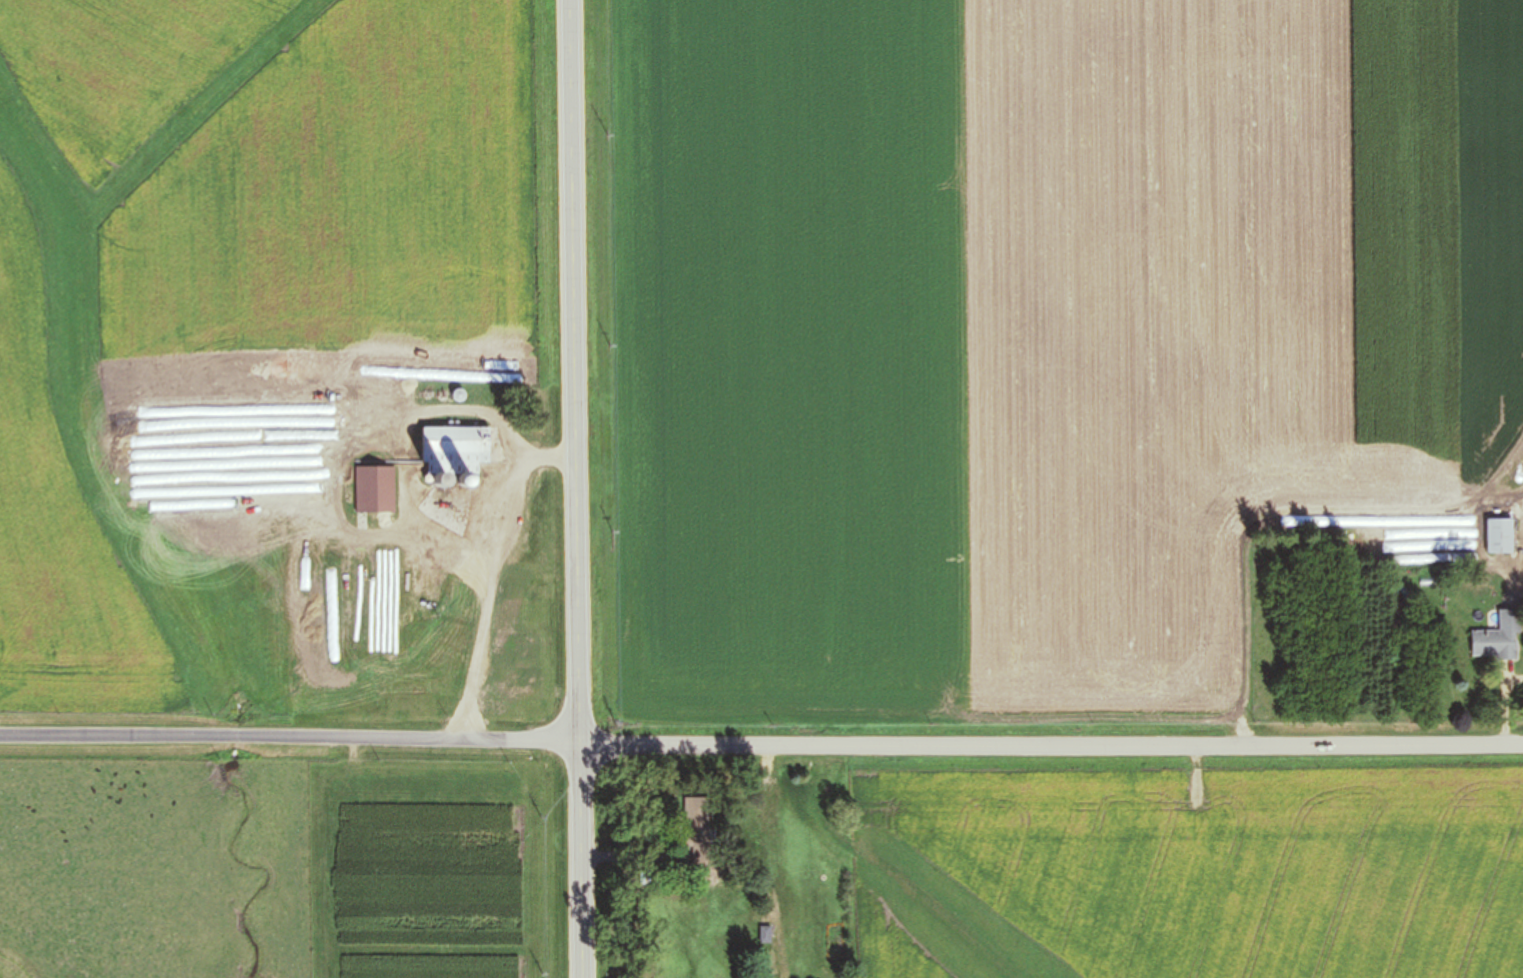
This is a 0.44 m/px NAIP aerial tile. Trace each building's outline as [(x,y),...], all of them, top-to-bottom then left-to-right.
[(428,485),(472,485),(472,475),(478,475),(478,464),(490,464),(490,429),(422,429),(422,464),(428,464),(428,485)] [(288,481),(344,481),(344,443),(288,443),(288,481)] [(396,512),(396,466),(356,466),(356,513),(396,512)] [(1488,519),(1488,552),(1513,552),(1513,519),(1488,519)] [(1500,627),(1500,631),(1472,631),(1472,657),(1516,657),(1516,627),(1500,627)] [(709,798),(685,798),(685,847),(709,847),(709,798)]
